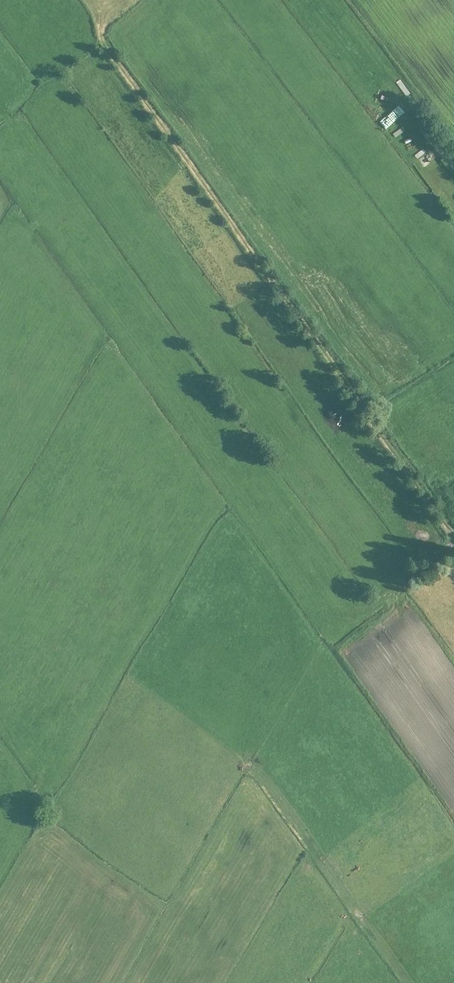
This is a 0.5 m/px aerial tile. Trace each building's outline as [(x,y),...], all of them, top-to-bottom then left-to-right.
[(432,149),(418,158),(424,166),(437,156),(432,149)]
